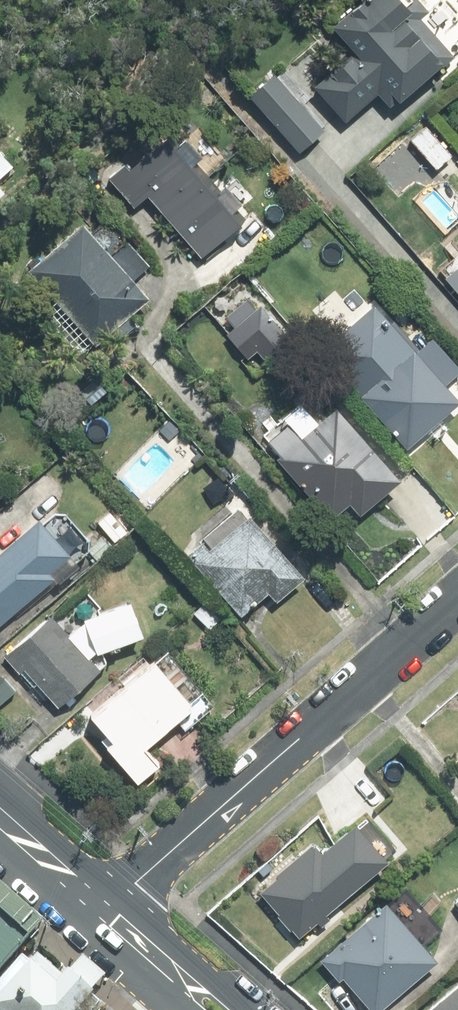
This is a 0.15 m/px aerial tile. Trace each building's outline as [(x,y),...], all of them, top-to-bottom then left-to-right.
[(336,25),(359,50),(318,86),(349,121),(380,94),(394,110),(457,55),(410,0),(365,0),(336,25)] [(324,130),(277,76),(254,96),(301,149),(324,130)] [(240,223),(171,142),(123,182),(138,200),(151,189),(205,252),(240,223)] [(12,169),(0,155),(0,179),(12,169)] [(149,298),(87,225),(35,268),(98,341),(149,298)] [(457,296),(457,269),(445,280),(457,296)] [(457,402),(457,393),(440,374),(451,364),(431,341),(420,351),(376,299),(320,347),(363,396),(410,445),(457,402)] [(289,340),(262,308),(231,333),(258,365),(289,340)] [(362,517),(405,479),(340,406),(279,459),(318,504),(351,505),(362,517)] [(205,545),(193,555),(241,614),(270,590),(278,600),(304,579),(254,519),(212,554),(205,545)] [(56,579),(50,572),(71,554),(43,521),(0,557),(0,625),(56,579)] [(89,619),(90,621),(73,638),(54,617),(13,653),(61,706),(101,670),(91,658),(100,649),(101,652),(144,637),(132,604),(89,619)] [(194,708),(157,664),(97,714),(106,725),(99,731),(141,781),(160,764),(147,748),(194,708)] [(301,936),(390,859),(356,821),(322,850),(315,842),(260,890),(301,936)] [(35,926),(0,894),(0,965),(35,926)] [(373,1009),(381,1009),(439,959),(387,900),(325,955),(373,1009)] [(96,990),(70,968),(63,975),(38,952),(30,960),(23,954),(0,980),(0,1009),(78,1009),(96,990)] [(426,1009),(457,1009),(457,983),(426,1009)]
